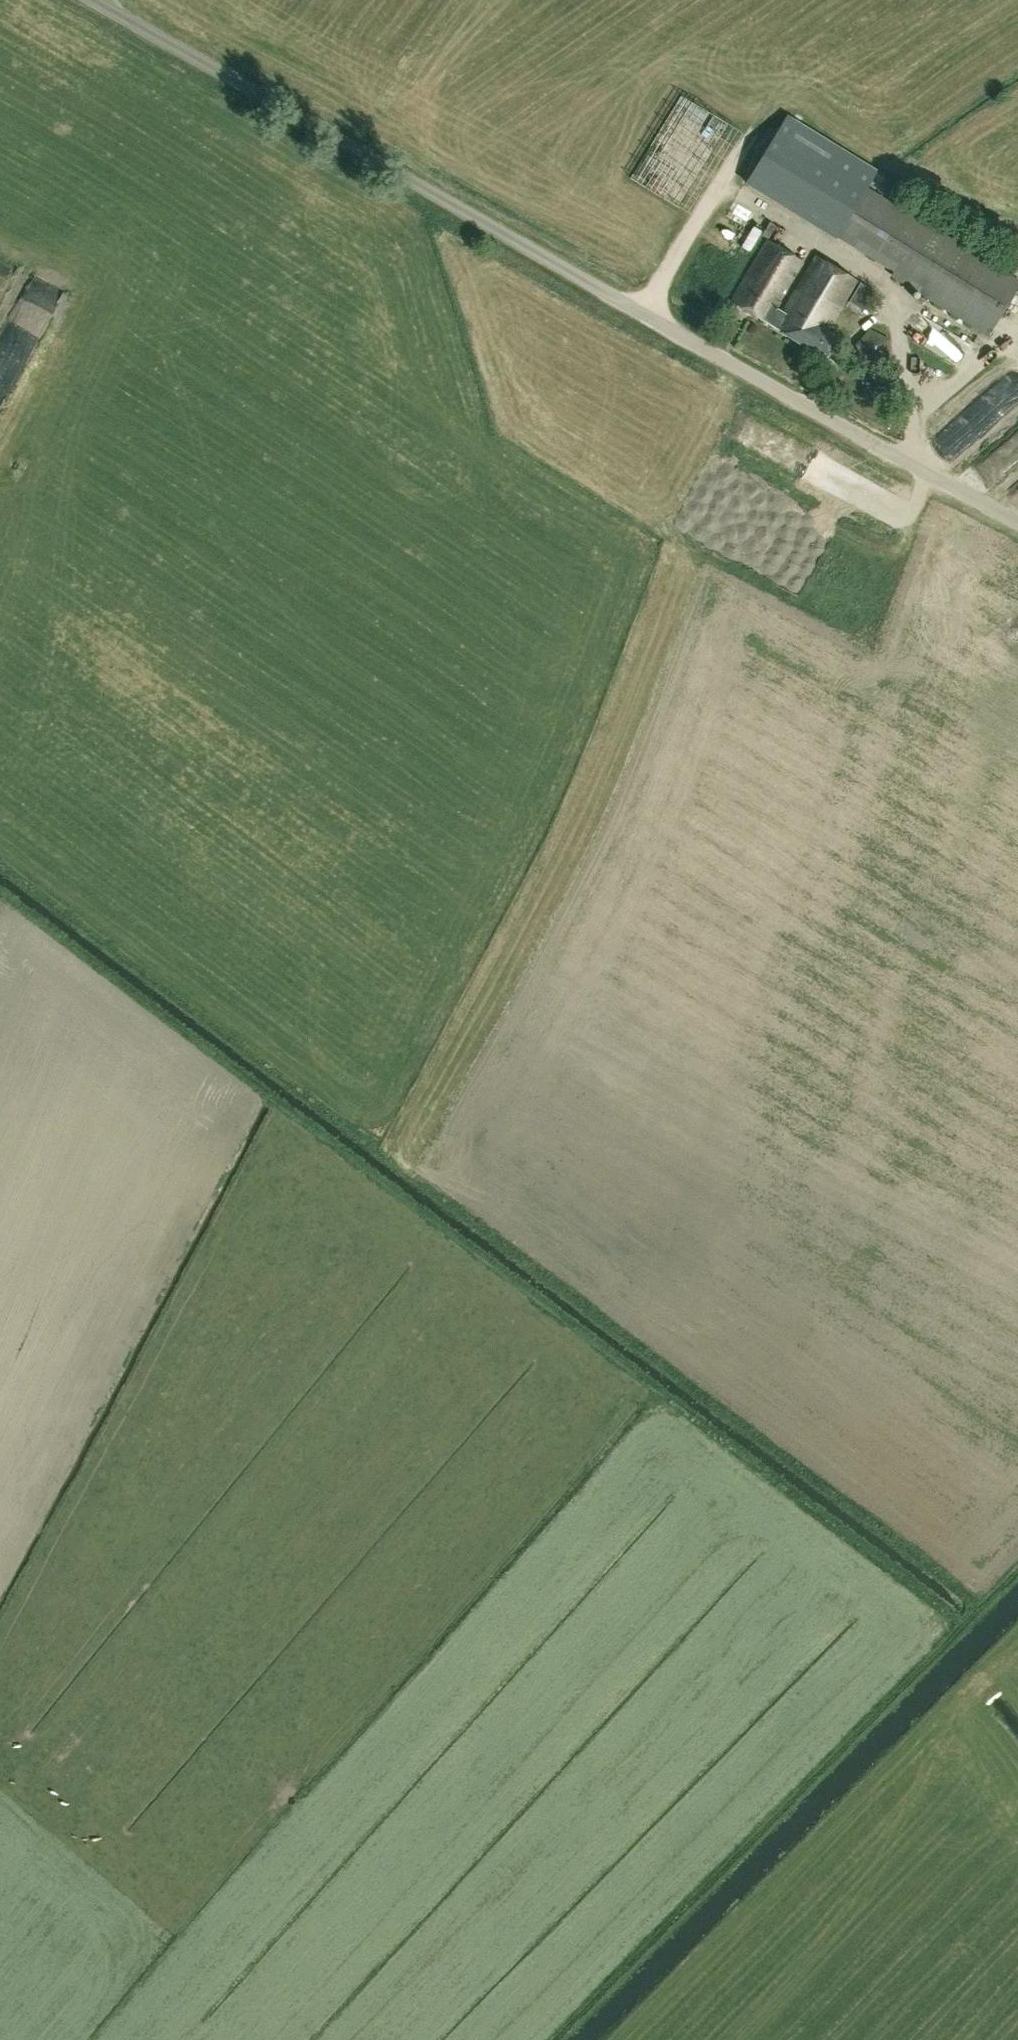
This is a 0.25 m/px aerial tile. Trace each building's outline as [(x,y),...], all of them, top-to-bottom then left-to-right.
[(793,143),(765,218),(799,231),(827,156),(793,143)] [(867,188),(837,235),(896,271),(893,276),(989,335),(1017,287),(1017,280),(867,188)] [(774,327),(825,359),(838,338),(827,331),(857,280),(816,256),(783,313),(776,309),(803,263),(767,241),(732,300),(775,326),(774,327)] [(860,283),(849,302),(864,310),(875,291),(860,283)] [(925,349),(955,361),(965,336),(935,324),(925,349)] [(868,329),(855,345),(865,362),(886,359),(888,339),(868,329)] [(1004,462),(1017,477),(1017,449),(1004,462)]
